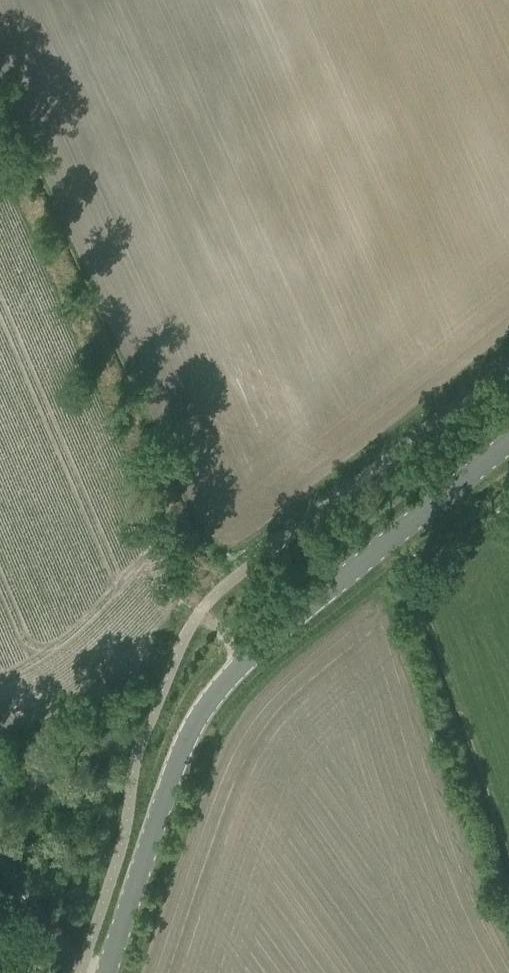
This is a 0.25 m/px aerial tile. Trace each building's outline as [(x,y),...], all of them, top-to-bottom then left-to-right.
[(123,732),(120,739),(126,741),(129,734),(123,732)]
